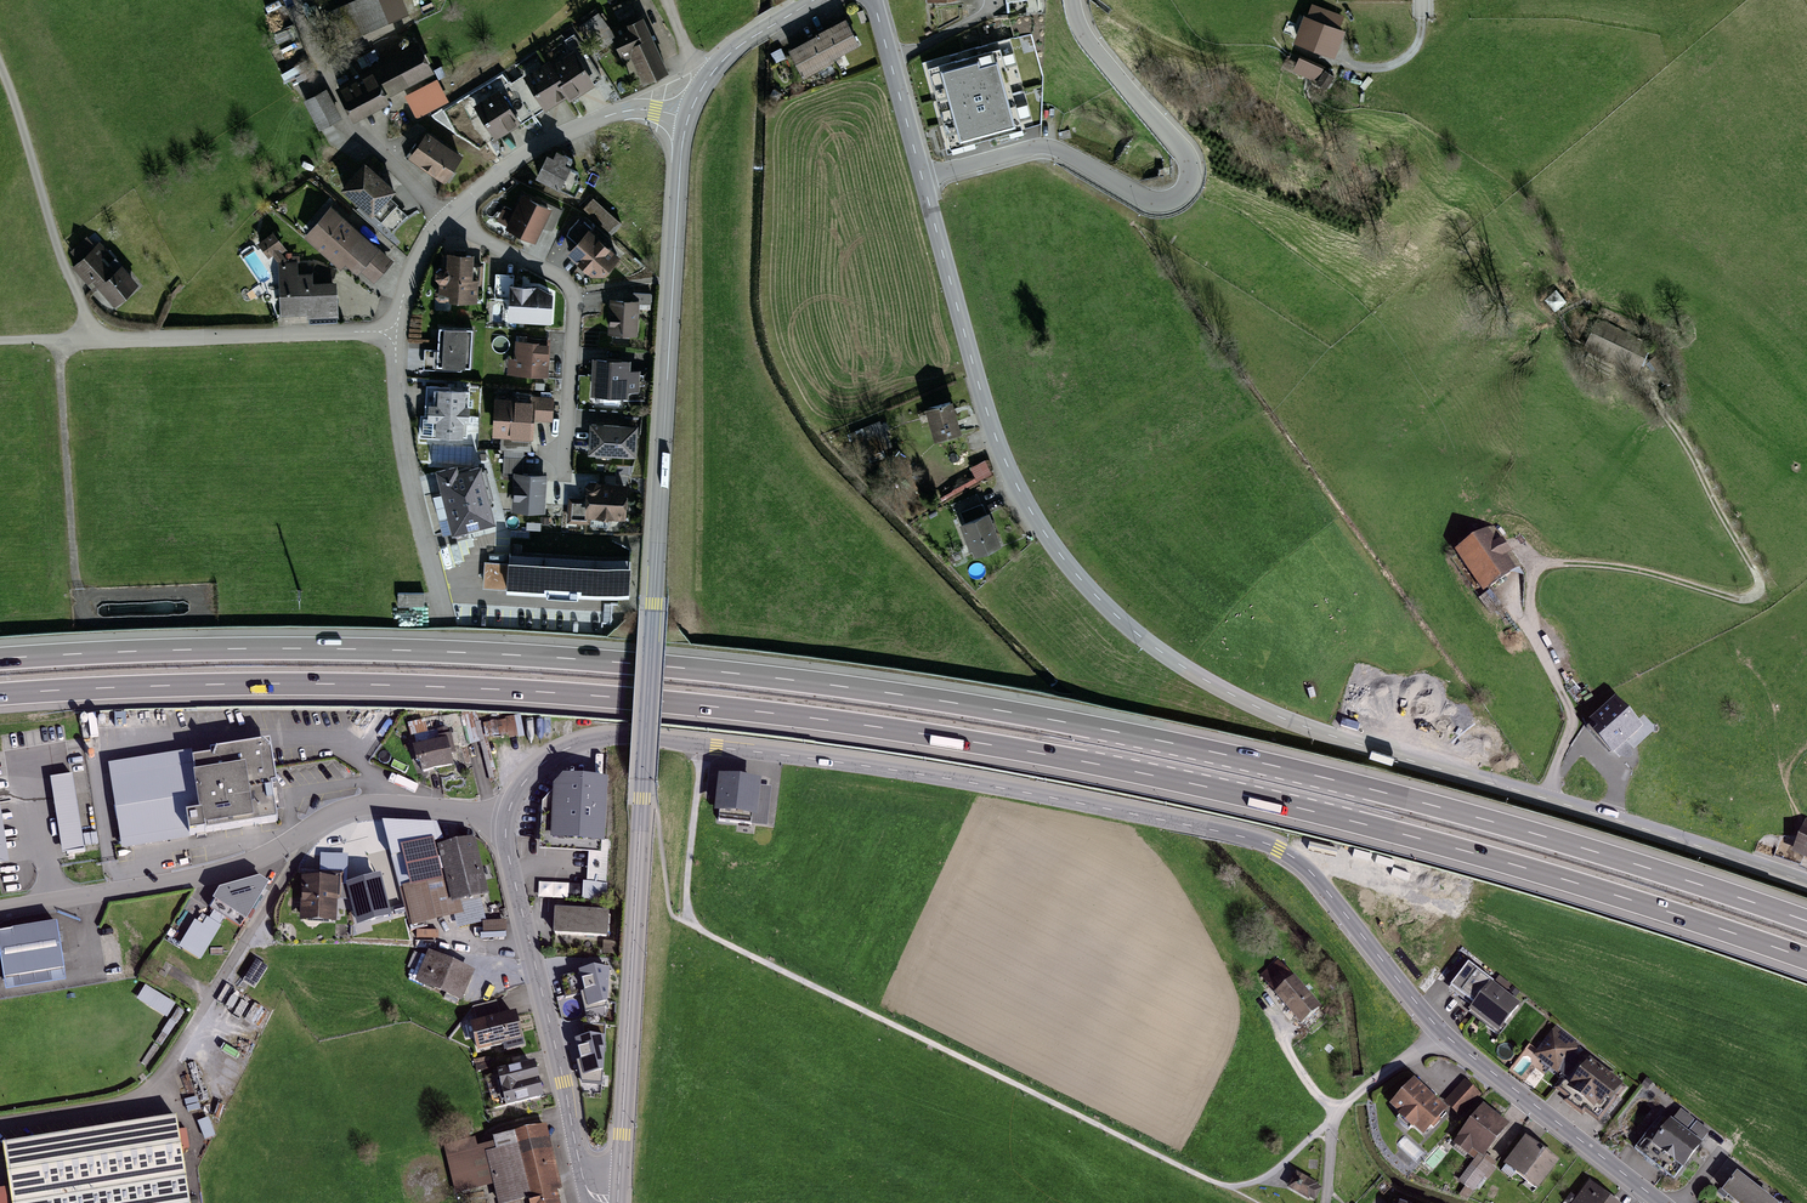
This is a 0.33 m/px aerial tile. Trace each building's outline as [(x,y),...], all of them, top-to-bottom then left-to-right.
[(351,29),(410,8),(407,0),(340,0),(351,29)] [(1344,16),(1312,3),(1297,40),(1333,54),(1344,16)] [(645,85),(671,74),(646,18),(620,30),(645,85)] [(803,42),(787,51),(803,79),(862,47),(847,19),(831,27),(803,42)] [(1030,32),(924,61),(948,148),(1040,123),(1042,74),(1030,32)] [(420,44),(341,87),(354,111),(433,68),(420,44)] [(574,49),(553,63),(575,98),(596,85),(574,49)] [(1292,73),(1315,83),(1322,67),(1299,57),(1292,73)] [(551,64),(526,79),(548,115),(573,100),(551,64)] [(1322,71),(1314,85),(1327,92),(1334,78),(1322,71)] [(438,73),(404,90),(417,115),(450,98),(438,73)] [(321,125),(334,117),(315,86),(302,94),(321,125)] [(501,93),(475,110),(497,143),(522,125),(501,93)] [(468,157),(431,132),(416,155),(452,180),(468,157)] [(575,166),(549,152),(536,177),(563,191),(575,166)] [(369,164),(344,192),(375,220),(400,192),(369,164)] [(556,209),(520,193),(504,229),(539,245),(556,209)] [(594,199),(583,211),(609,234),(619,222),(594,199)] [(330,207),(308,233),(364,279),(386,253),(330,207)] [(578,246),(569,255),(597,279),(609,278),(625,262),(592,232),(581,223),(568,238),(578,246)] [(289,256),(278,228),(263,234),(274,262),(289,256)] [(100,245),(75,267),(114,311),(140,288),(100,245)] [(484,258),(445,254),(440,300),(479,304),(484,258)] [(279,267),(279,316),(335,316),(335,283),(303,283),(303,267),(279,267)] [(542,287),(512,284),(508,320),(555,324),(557,296),(542,287)] [(641,304),(610,300),(607,335),(638,338),(641,304)] [(470,370),(474,330),(439,327),(436,367),(470,370)] [(1589,356),(1639,378),(1652,349),(1602,327),(1589,356)] [(552,342),(516,340),(513,374),(550,377),(552,342)] [(639,362),(594,358),(591,397),(635,402),(639,362)] [(474,391),(429,388),(427,439),(471,441),(474,391)] [(542,402),(498,398),(495,435),(538,439),(542,402)] [(958,404),(929,412),(937,443),(967,435),(958,404)] [(626,424),(588,421),(585,455),(623,458),(626,424)] [(870,455),(892,448),(883,421),(860,429),(870,455)] [(986,461),(970,468),(977,482),(992,475),(986,461)] [(438,473),(454,539),(499,527),(483,462),(438,473)] [(547,474),(515,472),(512,512),(544,514),(547,474)] [(627,483),(584,480),(582,515),(625,518),(627,483)] [(990,514),(961,524),(974,559),(1002,548),(990,514)] [(1461,556),(1487,596),(1517,576),(1491,536),(1461,556)] [(631,556),(513,552),(512,570),(494,569),(494,587),(630,592),(631,556)] [(425,604),(425,588),(399,588),(399,603),(425,604)] [(1595,727),(1621,753),(1644,731),(1619,704),(1595,727)] [(497,720),(504,735),(519,728),(512,713),(497,720)] [(452,748),(449,736),(440,738),(441,742),(414,749),(418,762),(421,761),(423,772),(452,765),(448,749),(452,748)] [(117,771),(129,845),(278,821),(272,786),(276,785),(270,743),(210,752),(210,757),(117,771)] [(74,769),(52,772),(63,854),(85,851),(74,769)] [(540,809),(538,853),(605,855),(608,783),(568,781),(540,809)] [(726,784),(721,823),(769,829),(774,790),(726,784)] [(1791,850),(1806,857),(1806,821),(1804,819),(1791,850)] [(349,834),(353,855),(365,852),(360,831),(349,834)] [(403,902),(407,918),(459,905),(457,898),(454,899),(442,851),(445,851),(442,837),(426,841),(426,845),(405,850),(413,885),(406,887),(410,900),(403,902)] [(445,851),(442,851),(454,899),(457,898),(484,892),(472,844),(445,851)] [(380,871),(345,880),(357,923),(392,913),(380,871)] [(340,892),(340,875),(322,874),(321,881),(305,880),(304,914),(320,915),(321,919),(333,920),(334,898),(333,897),(332,897),(330,897),(330,892),(340,892)] [(210,909),(241,928),(269,886),(259,880),(219,891),(210,909)] [(540,880),(539,895),(569,896),(570,882),(540,880)] [(188,916),(193,919),(178,943),(201,957),(223,923),(195,905),(188,916)] [(556,910),(555,933),(606,936),(607,913),(574,912),(575,907),(557,906),(557,911),(556,910)] [(507,930),(506,915),(484,917),(485,932),(507,930)] [(410,931),(427,926),(425,918),(408,922),(410,931)] [(3,979),(64,970),(57,924),(0,933),(0,958),(3,979)] [(415,970),(421,956),(413,953),(408,967),(415,970)] [(471,974),(429,956),(418,980),(446,992),(444,997),(458,1004),(471,974)] [(243,981),(254,988),(267,968),(256,960),(243,981)] [(1280,963),(1262,978),(1306,1030),(1324,1015),(1280,963)] [(1523,1007),(1469,965),(1450,989),(1473,1007),(1468,1013),(1499,1037),(1523,1007)] [(606,1007),(608,970),(594,969),(580,973),(585,994),(580,995),(585,1013),(606,1007)] [(173,1004),(157,994),(152,1001),(169,1011),(173,1004)] [(497,1020),(492,1002),(473,1007),(477,1024),(473,1026),(479,1050),(504,1044),(506,1051),(522,1047),(514,1015),(497,1020)] [(184,1011),(178,1008),(170,1020),(175,1024),(184,1011)] [(1556,1027),(1534,1054),(1556,1071),(1577,1044),(1556,1027)] [(602,1085),(604,1038),(590,1037),(576,1041),(580,1061),(576,1062),(582,1084),(602,1085)] [(1587,1056),(1561,1089),(1605,1123),(1631,1091),(1587,1056)] [(533,1065),(486,1077),(494,1108),(541,1097),(533,1065)] [(1414,1079),(1391,1103),(1426,1135),(1448,1111),(1414,1079)] [(1465,1081),(1445,1102),(1460,1117),(1481,1096),(1465,1081)] [(1482,1106),(1454,1140),(1475,1157),(1459,1177),(1471,1187),(1494,1159),(1488,1154),(1509,1128),(1482,1106)] [(1664,1117),(1639,1152),(1675,1179),(1701,1144),(1664,1117)] [(181,1123),(10,1149),(16,1189),(0,1192),(0,1202),(193,1202),(181,1123)] [(537,1129),(496,1139),(499,1151),(489,1153),(501,1202),(555,1202),(537,1129)] [(1527,1136),(1507,1164),(1541,1189),(1561,1162),(1527,1136)] [(478,1187),(469,1151),(448,1156),(457,1192),(478,1187)] [(1296,1172),(1289,1186),(1309,1197),(1309,1196),(1315,1199),(1321,1187),(1316,1184),(1316,1183),(1296,1172)] [(1723,1194),(1733,1202),(1773,1202),(1738,1175),(1723,1194)] [(1576,1202),(1614,1202),(1590,1184),(1576,1202)] [(462,1194),(464,1202),(487,1202),(484,1189),(462,1194)]
